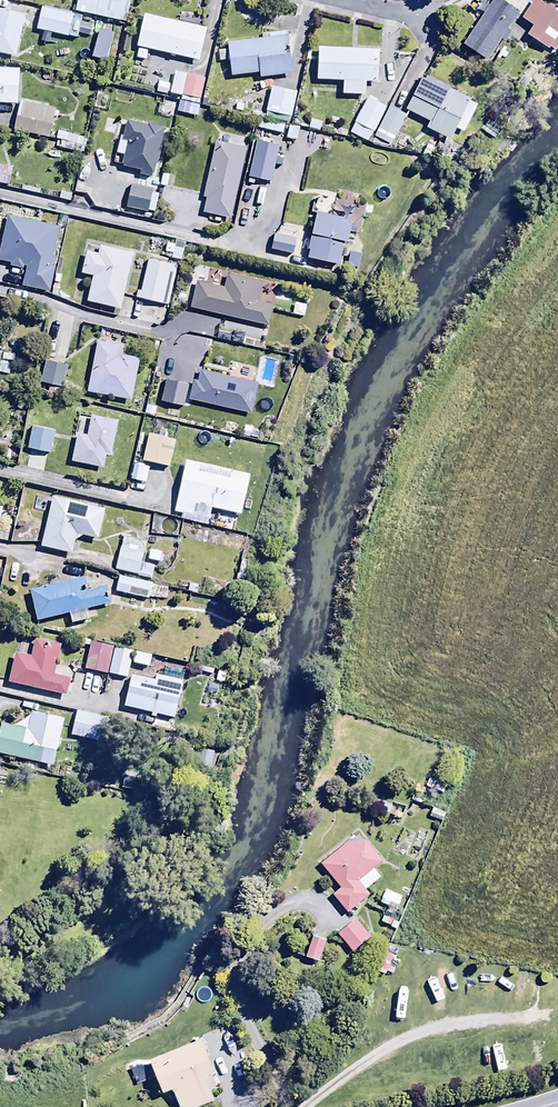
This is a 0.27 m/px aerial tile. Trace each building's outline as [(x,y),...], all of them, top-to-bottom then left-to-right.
[(73,10),(121,22),(126,0),(75,0),(73,10)] [(502,0),(491,0),(461,43),(485,59),(500,37),(503,40),(509,31),(505,28),(517,10),(502,0)] [(541,0),(530,0),(520,19),(530,25),(525,34),(547,47),(549,45),(554,49),(557,42),(557,33),(557,32),(557,30),(557,10),(541,0)] [(73,12),(41,6),(36,31),(68,37),(73,12)] [(13,56),(23,13),(0,8),(0,53),(13,56)] [(205,27),(143,12),(135,45),(136,45),(133,57),(144,60),(147,47),(197,59),(205,27)] [(259,38),(226,42),(230,77),(258,73),(259,78),(289,74),(283,29),(258,32),(259,38)] [(378,48),(318,45),(316,80),(342,81),(341,93),(364,94),(365,81),(376,81),(378,48)] [(0,67),(0,101),(16,101),(17,67),(0,67)] [(205,77),(173,70),(168,92),(179,94),(178,99),(200,104),(205,77)] [(169,83),(158,81),(155,94),(166,96),(169,83)] [(441,95),(417,81),(403,107),(429,121),(425,128),(447,140),(453,129),(459,133),(476,104),(446,87),(441,95)] [(296,91),(271,86),(264,118),(289,123),(296,91)] [(386,106),(366,96),(348,132),(367,142),(386,106)] [(56,108),(18,100),(12,129),(49,137),(56,108)] [(197,106),(179,102),(176,112),(195,116),(197,106)] [(406,113),(388,104),(373,136),(391,144),(406,113)] [(146,124),(125,119),(120,135),(118,134),(114,153),(121,154),(119,164),(139,169),(138,174),(150,178),(163,127),(146,122),(146,124)] [(283,125),(259,120),(257,128),(262,129),(262,131),(280,136),(283,125)] [(270,183),(275,164),(280,165),(281,159),(276,158),(280,143),(255,137),(245,177),(270,183)] [(247,148),(215,140),(201,196),(205,197),(201,211),(229,219),(247,148)] [(0,164),(0,183),(7,185),(11,167),(0,164)] [(129,184),(124,206),(146,212),(151,188),(129,184)] [(349,220),(315,210),(305,248),(307,249),(305,256),(335,264),(342,239),(344,240),(349,220)] [(5,214),(0,237),(0,260),(8,262),(7,265),(22,268),(22,266),(24,266),(19,285),(47,291),(53,266),(49,265),(58,226),(5,214)] [(294,238),(272,233),(268,249),(290,255),(294,238)] [(185,241),(173,239),(170,258),(182,260),(185,241)] [(132,251),(98,243),(96,252),(84,249),(79,272),(91,275),(85,299),(119,307),(132,251)] [(176,262),(146,257),(140,290),(136,290),(135,298),(169,303),(176,262)] [(259,280),(226,272),(223,287),(195,280),(189,307),(265,324),(270,303),(254,300),(259,280)] [(275,300),(272,311),(289,315),(292,305),(275,300)] [(75,315),(47,310),(37,361),(44,362),(40,383),(48,384),(47,391),(57,393),(58,388),(61,388),(75,315)] [(97,340),(95,340),(85,391),(131,401),(139,357),(120,353),(123,335),(99,330),(97,340)] [(256,382),(199,369),(197,378),(191,377),(186,399),(249,413),(256,382)] [(117,419),(89,413),(84,436),(75,434),(69,461),(101,468),(104,452),(110,453),(117,419)] [(55,429),(31,425),(26,448),(51,452),(55,429)] [(175,439),(148,433),(141,461),(167,468),(175,439)] [(247,474),(182,460),(172,512),(208,520),(211,507),(239,513),(247,474)] [(105,508),(50,494),(37,547),(70,555),(74,540),(81,535),(97,539),(105,508)] [(145,542),(121,537),(114,569),(137,575),(145,542)] [(166,552),(149,549),(147,560),(163,563),(166,552)] [(248,560),(239,558),(234,580),(243,582),(248,560)] [(155,568),(141,563),(138,575),(151,579),(155,568)] [(83,575),(28,590),(36,621),(67,613),(69,622),(88,616),(86,609),(110,602),(105,584),(87,589),(83,575)] [(148,600),(152,584),(118,575),(114,591),(148,600)] [(60,643),(33,638),(30,652),(13,649),(7,683),(64,693),(68,675),(54,673),(60,643)] [(87,651),(82,668),(106,674),(110,657),(87,651)] [(150,655),(136,652),(133,664),(147,667),(150,655)] [(111,655),(107,673),(127,678),(131,659),(111,655)] [(130,675),(123,706),(173,717),(182,682),(154,675),(153,680),(130,675)] [(0,730),(0,753),(54,764),(64,716),(32,710),(31,713),(14,725),(2,722),(0,730)] [(102,717),(76,710),(70,735),(96,741),(102,717)] [(222,746),(210,742),(201,766),(213,770),(222,746)] [(445,784),(428,777),(425,787),(442,793),(445,784)] [(357,830),(319,861),(341,888),(332,895),(345,912),(368,893),(364,888),(379,876),(373,868),(382,861),(357,830)] [(401,897),(384,889),(379,904),(385,907),(378,922),(388,927),(401,897)] [(354,917),(335,933),(350,953),(370,937),(354,917)] [(325,939),(312,934),(304,958),(317,962),(325,939)] [(394,955),(383,951),(374,971),(385,976),(394,955)] [(148,1055),(160,1093),(172,1089),(178,1106),(197,1106),(215,1101),(211,1089),(217,1087),(201,1037),(148,1055)]
